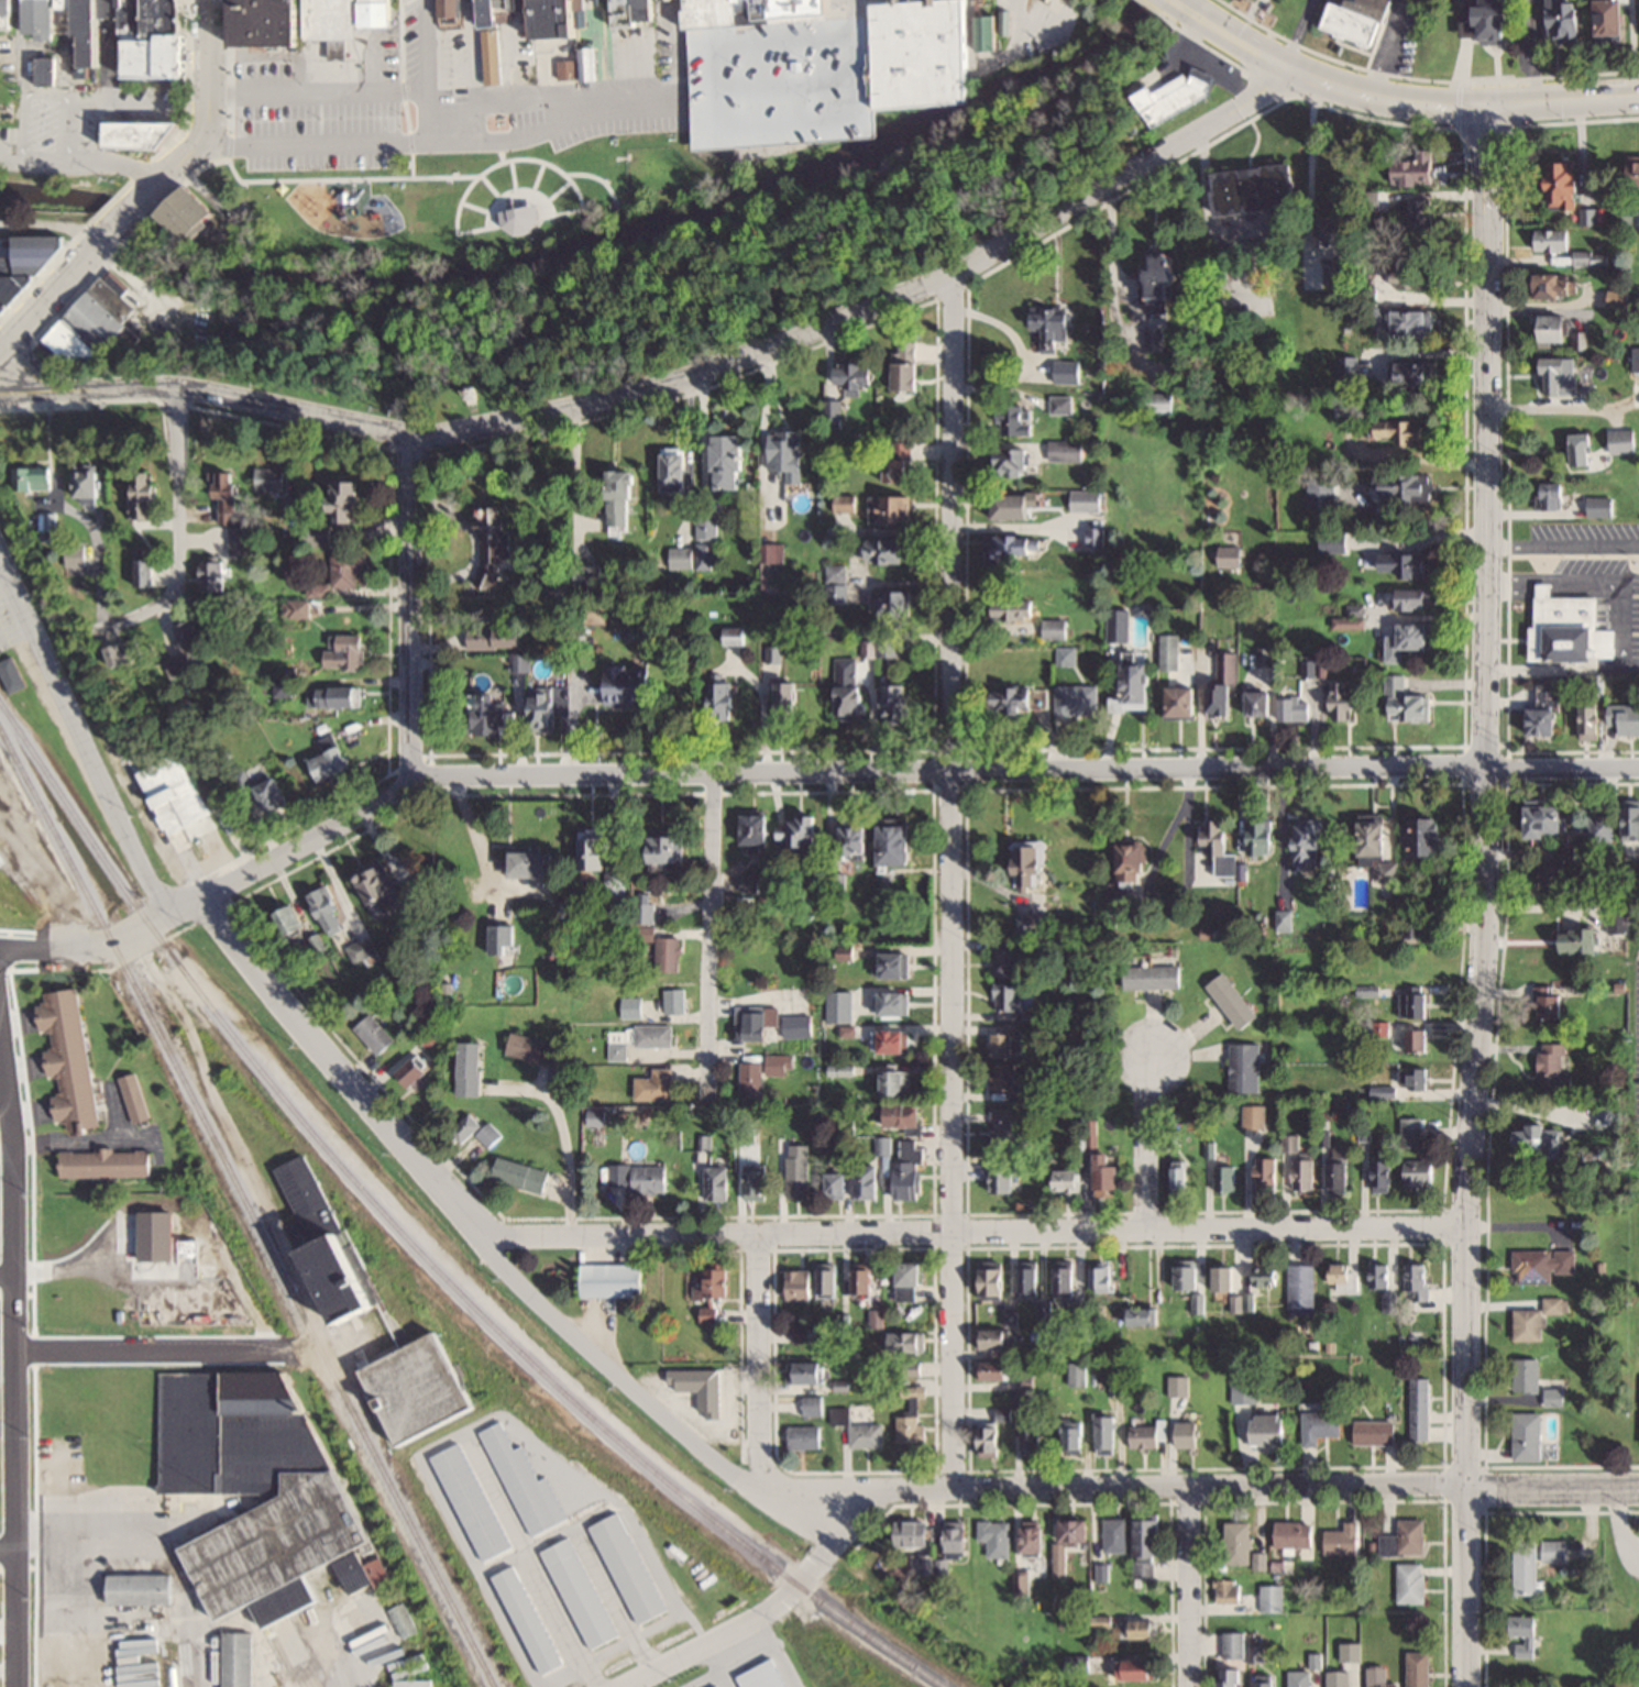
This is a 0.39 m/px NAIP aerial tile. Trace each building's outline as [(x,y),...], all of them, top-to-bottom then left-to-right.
[(16,27),(16,0),(0,0),(0,27),(16,27)] [(30,40),(61,40),(60,0),(30,0),(30,40)] [(66,8),(84,8),(85,67),(106,67),(105,0),(66,0),(66,8)] [(123,36),(143,35),(143,0),(122,0),(123,36)] [(194,34),(190,34),(189,0),(149,0),(150,39),(129,39),(130,77),(195,76),(194,34)] [(329,44),(329,60),(348,60),(348,36),(357,36),(358,0),(242,0),(242,44),(329,44)] [(395,27),(395,0),(365,0),(365,27),(395,27)] [(441,17),(463,17),(463,0),(441,0),(441,17)] [(486,84),(503,84),(500,28),(505,27),(504,11),(528,9),(530,40),(587,36),(585,0),(482,0),(486,84)] [(617,25),(656,22),(655,0),(616,0),(617,25)] [(694,120),(712,119),(754,56),(753,39),(775,38),(774,21),(792,21),(782,13),(790,0),(687,0),(694,120)] [(974,0),(937,0),(878,4),(884,109),(981,104),(974,0)] [(1383,16),(1355,9),(1356,6),(1333,0),(1325,32),(1375,45),(1383,16)] [(1481,14),(1465,14),(1465,42),(1537,42),(1537,0),(1481,0),(1481,14)] [(1547,42),(1581,42),(1581,0),(1547,0),(1547,42)] [(1601,39),(1627,39),(1627,0),(1601,0),(1601,39)] [(1012,34),(1012,14),(981,15),(982,51),(1001,50),(1001,34),(1012,34)] [(596,47),(577,47),(577,59),(557,59),(557,80),(596,79),(596,47)] [(57,57),(41,57),(41,84),(57,84),(57,57)] [(1150,93),(1153,100),(1140,108),(1148,124),(1217,87),(1205,64),(1150,93)] [(111,123),(111,148),(178,148),(178,123),(111,123)] [(1439,150),(1422,150),(1422,160),(1396,160),(1396,185),(1439,185),(1439,150)] [(1628,157),(1628,189),(1638,189),(1638,157),(1628,157)] [(1580,208),(1580,162),(1554,162),(1554,209),(1580,208)] [(1300,208),(1297,165),(1216,171),(1219,214),(1300,208)] [(167,215),(200,246),(228,217),(195,185),(167,215)] [(1412,199),(1412,251),(1435,251),(1436,200),(1412,199)] [(1633,204),(1612,204),(1612,224),(1633,224),(1633,204)] [(1595,224),(1595,209),(1580,209),(1579,223),(1595,224)] [(1353,245),(1353,223),(1316,223),(1316,245),(1353,245)] [(1537,229),(1537,251),(1571,251),(1571,229),(1537,229)] [(68,235),(15,236),(15,256),(0,256),(0,324),(1,324),(69,247),(68,235)] [(1608,265),(1608,250),(1572,250),(1572,265),(1608,265)] [(1156,271),(1156,299),(1182,299),(1182,257),(1163,257),(1163,271),(1156,271)] [(1324,263),(1324,284),(1347,284),(1347,263),(1324,263)] [(1400,289),(1437,288),(1437,265),(1400,265),(1400,289)] [(96,353),(146,303),(132,289),(127,294),(107,275),(42,338),(60,357),(80,337),(96,353)] [(1577,298),(1577,275),(1539,275),(1539,298),(1577,298)] [(1631,289),(1608,289),(1608,306),(1631,306),(1631,289)] [(1031,330),(1042,330),(1042,349),(1069,349),(1069,307),(1031,307),(1031,330)] [(1434,311),(1392,311),(1392,337),(1434,337),(1434,311)] [(1573,316),(1543,316),(1543,344),(1573,344),(1573,348),(1587,348),(1587,330),(1573,330),(1573,316)] [(1144,352),(1163,352),(1163,327),(1144,327),(1144,352)] [(245,347),(245,328),(218,328),(218,347),(245,347)] [(1356,356),(1337,356),(1337,379),(1356,379),(1356,356)] [(1578,358),(1546,358),(1546,394),(1578,394),(1578,358)] [(922,390),(922,363),(897,363),(897,390),(922,390)] [(1433,388),(1433,363),(1388,363),(1388,388),(1433,388)] [(878,365),(834,365),(834,386),(878,387),(878,365)] [(1174,393),(1143,393),(1143,412),(1174,412),(1174,393)] [(1049,395),(1049,413),(1072,413),(1072,395),(1049,395)] [(1034,406),(999,406),(999,435),(1034,435),(1034,406)] [(1402,445),(1432,445),(1432,421),(1372,421),(1372,437),(1402,437),(1402,445)] [(1637,430),(1609,430),(1609,454),(1637,454),(1637,430)] [(805,431),(771,431),(771,473),(788,473),(788,485),(805,485),(805,431)] [(1594,468),(1594,433),(1573,434),(1574,468),(1594,468)] [(747,436),(713,436),(714,494),(747,494),(747,436)] [(880,483),(912,483),(912,440),(880,440),(880,483)] [(1083,441),(1048,441),(1048,461),(1083,461),(1083,441)] [(691,492),(691,448),(663,448),(663,492),(691,492)] [(1030,476),(1031,448),(988,448),(988,476),(1030,476)] [(107,499),(107,465),(82,465),(82,499),(107,499)] [(256,489),(284,489),(284,468),(256,468),(256,489)] [(62,469),(28,469),(28,491),(62,491),(62,469)] [(640,500),(640,472),(615,472),(615,528),(634,528),(634,500),(640,500)] [(154,473),(138,473),(138,517),(154,517),(154,473)] [(251,511),(239,511),(239,473),(219,473),(218,524),(229,524),(228,555),(251,555),(251,511)] [(1378,500),(1433,500),(1433,474),(1378,474),(1378,500)] [(767,527),(783,527),(783,476),(767,476),(767,527)] [(364,481),(332,479),(330,520),(362,522),(364,481)] [(1335,479),(1307,479),(1307,509),(1335,509),(1335,479)] [(1542,483),(1539,508),(1563,510),(1566,485),(1542,483)] [(1072,511),(1103,511),(1103,490),(1072,490),(1072,511)] [(998,493),(998,520),(1038,520),(1038,493),(998,493)] [(283,519),(298,519),(298,495),(283,495),(283,519)] [(914,497),(872,497),(872,524),(914,524),(914,497)] [(1587,498),(1587,517),(1615,517),(1615,498),(1587,498)] [(689,504),(677,504),(677,544),(689,544),(689,504)] [(509,518),(503,519),(503,507),(478,508),(482,587),(495,586),(494,561),(511,560),(509,518)] [(696,540),(717,540),(717,518),(696,518),(696,540)] [(301,523),(301,546),(329,546),(329,523),(301,523)] [(1089,551),(1107,551),(1107,528),(1089,528),(1089,551)] [(1318,530),(1318,553),(1347,553),(1347,530),(1318,530)] [(988,563),(1044,563),(1044,537),(988,537),(988,563)] [(867,565),(913,565),(913,540),(867,540),(867,565)] [(712,542),(695,542),(695,570),(712,570),(712,542)] [(761,563),(783,563),(783,544),(761,544),(761,563)] [(92,546),(75,546),(75,566),(92,566),(92,546)] [(670,570),(693,570),(693,547),(670,547),(670,570)] [(1244,567),(1244,547),(1217,547),(1217,567),(1244,567)] [(331,586),(355,586),(355,572),(366,572),(366,553),(331,553),(331,586)] [(1420,576),(1420,553),(1379,553),(1379,576),(1420,576)] [(138,587),(157,587),(157,560),(138,560),(138,587)] [(200,592),(224,592),(224,562),(200,562),(200,592)] [(847,565),(828,565),(828,603),(847,603),(847,565)] [(322,595),(322,584),(306,584),(306,595),(322,595)] [(1599,630),(1599,597),(1553,597),(1553,584),(1534,584),(1535,663),(1616,662),(1616,630),(1599,630)] [(1435,590),(1402,590),(1402,610),(1435,610),(1435,590)] [(913,593),(880,592),(880,616),(913,617),(913,593)] [(308,599),(282,599),(282,618),(308,618),(308,599)] [(993,620),(1037,620),(1037,600),(993,600),(993,620)] [(1120,619),(1104,619),(1104,636),(1120,636),(1120,619)] [(1042,639),(1068,639),(1068,620),(1042,620),(1042,639)] [(178,627),(187,652),(205,646),(197,621),(178,627)] [(1390,636),(1390,662),(1406,662),(1406,650),(1435,650),(1435,625),(1396,625),(1396,636),(1390,636)] [(749,626),(724,626),(724,644),(749,644),(749,626)] [(466,648),(522,648),(522,627),(466,627),(466,648)] [(338,634),(338,650),(324,650),(324,669),(364,669),(364,634),(338,634)] [(1179,669),(1179,634),(1159,634),(1159,669),(1179,669)] [(150,661),(144,640),(115,647),(120,668),(150,661)] [(765,661),(782,661),(782,645),(765,645),(765,661)] [(1272,648),(1256,648),(1256,665),(1272,665),(1272,648)] [(197,670),(188,652),(167,663),(176,680),(197,670)] [(1125,702),(1152,702),(1152,662),(1135,662),(1135,652),(1125,652),(1125,702)] [(1214,712),(1235,712),(1235,653),(1214,653),(1214,712)] [(655,702),(655,665),(606,665),(606,702),(655,702)] [(1405,694),(1405,675),(1387,675),(1386,719),(1434,720),(1434,694),(1405,694)] [(801,716),(801,680),(776,680),(776,716),(801,716)] [(1332,680),(1332,718),(1360,718),(1360,698),(1352,698),(1352,680),(1332,680)] [(273,696),(290,696),(290,681),(273,681),(273,696)] [(712,712),(733,712),(733,681),(712,681),(712,712)] [(886,682),(886,723),(914,723),(914,682),(886,682)] [(1538,707),(1532,707),(1532,733),(1560,733),(1560,683),(1538,683),(1538,707)] [(868,685),(837,685),(837,717),(868,717),(868,685)] [(1048,710),(1047,685),(993,686),(994,712),(1048,710)] [(1055,714),(1097,714),(1097,685),(1055,685),(1055,714)] [(1199,685),(1171,685),(1171,715),(1199,715),(1199,685)] [(359,688),(309,688),(309,708),(359,708),(359,688)] [(556,688),(532,688),(532,731),(556,731),(556,688)] [(1250,713),(1275,713),(1275,689),(1250,689),(1250,713)] [(497,695),(475,695),(475,734),(509,735),(509,704),(497,704),(497,695)] [(1311,717),(1311,695),(1279,695),(1279,718),(1311,717)] [(1583,703),(1583,738),(1602,738),(1602,703),(1583,703)] [(1619,734),(1638,734),(1638,704),(1607,704),(1607,725),(1619,725),(1619,734)] [(323,783),(354,769),(344,746),(313,760),(323,783)] [(199,797),(178,753),(139,771),(169,834),(221,810),(212,791),(199,797)] [(254,786),(266,812),(289,801),(277,775),(254,786)] [(1567,800),(1529,801),(1531,836),(1569,835),(1567,800)] [(1626,837),(1638,837),(1638,804),(1626,804),(1626,837)] [(743,843),(771,843),(771,811),(743,811),(743,843)] [(821,859),(821,815),(793,815),(793,824),(780,824),(780,846),(802,846),(802,859),(821,859)] [(1416,816),(1416,823),(1405,823),(1405,845),(1416,845),(1416,854),(1448,854),(1448,816),(1416,816)] [(1614,840),(1614,817),(1591,817),(1591,840),(1614,840)] [(872,818),(845,818),(845,858),(872,858),(872,818)] [(1216,876),(1235,875),(1233,818),(1204,819),(1205,853),(1216,853),(1216,876)] [(1364,855),(1393,855),(1393,818),(1364,818),(1364,855)] [(1272,853),(1272,819),(1250,819),(1250,853),(1272,853)] [(1297,863),(1320,861),(1319,847),(1326,847),(1325,819),(1295,821),(1297,863)] [(883,821),(882,863),(916,863),(917,821),(883,821)] [(609,903),(630,902),(629,864),(611,865),(610,828),(586,828),(587,868),(608,867),(609,903)] [(655,864),(685,864),(685,831),(655,831),(655,864)] [(1121,885),(1111,885),(1110,905),(1125,905),(1125,885),(1147,885),(1148,843),(1122,842),(1121,885)] [(1046,872),(1046,844),(1020,844),(1020,884),(1040,884),(1040,872),(1046,872)] [(1572,846),(1556,846),(1556,864),(1543,864),(1543,887),(1572,887),(1572,846)] [(509,874),(558,874),(558,848),(509,848),(509,874)] [(402,905),(385,863),(358,873),(376,916),(402,905)] [(743,891),(766,891),(766,873),(743,873),(743,891)] [(330,934),(348,924),(326,885),(309,896),(330,934)] [(290,939),(310,927),(295,903),(276,915),(290,939)] [(638,903),(638,922),(656,922),(656,903),(638,903)] [(492,954),(518,954),(518,924),(492,924),(492,954)] [(1562,929),(1562,952),(1594,952),(1594,929),(1562,929)] [(657,970),(682,970),(682,935),(657,935),(657,970)] [(377,956),(371,937),(348,944),(355,963),(377,956)] [(992,975),(1021,975),(1021,947),(991,947),(992,975)] [(910,977),(910,952),(882,952),(882,977),(910,977)] [(1124,987),(1181,987),(1181,964),(1124,964),(1124,987)] [(1259,1016),(1224,971),(1206,985),(1241,1030),(1259,1016)] [(992,982),(992,1009),(1024,1009),(1024,982),(992,982)] [(99,1126),(82,987),(46,992),(47,1002),(38,1004),(41,1030),(52,1029),(54,1048),(45,1049),(48,1076),(59,1074),(62,1093),(53,1094),(56,1120),(67,1119),(68,1130),(99,1126)] [(662,1011),(684,1011),(684,987),(662,987),(662,1011)] [(1564,1017),(1564,987),(1533,987),(1533,1017),(1564,1017)] [(910,1015),(910,990),(880,990),(880,1015),(910,1015)] [(1398,992),(1398,1016),(1431,1016),(1431,992),(1398,992)] [(639,996),(620,996),(620,1016),(639,1016),(639,996)] [(736,1005),(736,1039),(778,1039),(778,1005),(736,1005)] [(397,1040),(372,1012),(356,1027),(380,1054),(397,1040)] [(783,1015),(783,1035),(812,1035),(812,1015),(783,1015)] [(672,1045),(672,1024),(632,1023),(632,1029),(607,1029),(606,1059),(626,1060),(626,1045),(672,1045)] [(1018,1024),(995,1024),(995,1056),(1018,1056),(1018,1024)] [(909,1029),(881,1029),(881,1051),(909,1051),(909,1029)] [(1431,1051),(1431,1029),(1409,1029),(1409,1051),(1431,1051)] [(505,1053),(556,1067),(562,1044),(511,1030),(505,1053)] [(479,1095),(479,1042),(456,1042),(456,1095),(479,1095)] [(1231,1090),(1260,1090),(1260,1042),(1231,1042),(1231,1090)] [(1573,1073),(1564,1072),(1564,1042),(1540,1042),(1539,1092),(1573,1092),(1573,1073)] [(767,1075),(794,1075),(794,1053),(767,1053),(767,1075)] [(432,1071),(416,1054),(398,1071),(415,1088),(432,1071)] [(763,1098),(763,1061),(741,1061),(741,1098),(763,1098)] [(1031,1072),(1020,1072),(1020,1063),(995,1063),(995,1090),(1030,1090),(1031,1072)] [(672,1099),(672,1067),(652,1067),(652,1077),(634,1077),(634,1099),(672,1099)] [(1427,1088),(1427,1067),(1398,1068),(1398,1088),(1427,1088)] [(885,1094),(912,1094),(912,1069),(885,1069),(885,1094)] [(153,1120),(139,1071),(120,1077),(134,1126),(153,1120)] [(889,1102),(889,1126),(921,1126),(921,1103),(889,1102)] [(1241,1105),(1241,1127),(1263,1127),(1263,1105),(1241,1105)] [(587,1124),(603,1124),(603,1110),(587,1110),(587,1124)] [(990,1111),(990,1147),(1023,1147),(1023,1111),(990,1111)] [(502,1137),(490,1121),(483,1127),(471,1112),(445,1131),(457,1147),(476,1133),(487,1148),(502,1137)] [(1399,1117),(1399,1147),(1421,1147),(1421,1117),(1399,1117)] [(1517,1129),(1517,1149),(1565,1149),(1565,1127),(1549,1128),(1549,1122),(1532,1123),(1532,1129),(1517,1129)] [(1084,1130),(1071,1131),(1072,1168),(1058,1169),(1059,1192),(1087,1191),(1084,1130)] [(898,1198),(922,1198),(922,1139),(898,1139),(898,1198)] [(153,1149),(60,1149),(60,1175),(153,1175),(153,1149)] [(380,1308),(317,1150),(276,1167),(297,1218),(289,1221),(331,1327),(380,1308)] [(1099,1151),(1099,1194),(1124,1194),(1124,1163),(1117,1163),(1117,1151),(1099,1151)] [(550,1170),(497,1155),(491,1177),(544,1193),(550,1170)] [(1326,1156),(1326,1192),(1349,1192),(1349,1156),(1326,1156)] [(1278,1157),(1255,1157),(1255,1189),(1278,1189),(1278,1157)] [(1292,1157),(1292,1188),(1313,1188),(1313,1157),(1292,1157)] [(1402,1159),(1402,1185),(1436,1185),(1436,1159),(1402,1159)] [(1188,1193),(1188,1160),(1172,1160),(1172,1193),(1188,1193)] [(1374,1160),(1375,1191),(1395,1191),(1395,1160),(1374,1160)] [(631,1192),(668,1192),(668,1164),(608,1164),(608,1185),(631,1185),(631,1192)] [(744,1164),(744,1198),(769,1198),(769,1164),(744,1164)] [(881,1197),(881,1164),(855,1164),(855,1197),(881,1197)] [(706,1165),(706,1199),(730,1199),(730,1165),(706,1165)] [(1236,1165),(1212,1165),(1212,1191),(1236,1191),(1236,1165)] [(1018,1192),(1018,1168),(990,1168),(990,1192),(1018,1192)] [(829,1197),(848,1197),(848,1172),(829,1172),(829,1197)] [(1552,1282),(1552,1272),(1575,1272),(1575,1249),(1515,1249),(1515,1282),(1552,1282)] [(143,1275),(143,1324),(243,1324),(243,1275),(199,1275),(199,1255),(149,1255),(149,1275),(143,1275)] [(919,1285),(925,1285),(925,1261),(899,1261),(899,1301),(919,1301),(919,1285)] [(1010,1261),(982,1261),(982,1297),(1010,1297),(1010,1261)] [(644,1263),(582,1263),(582,1296),(644,1296),(644,1263)] [(1330,1286),(1354,1286),(1354,1263),(1330,1263),(1330,1286)] [(1394,1263),(1367,1263),(1367,1288),(1394,1288),(1394,1263)] [(1429,1300),(1429,1263),(1409,1263),(1409,1300),(1429,1300)] [(1291,1264),(1291,1307),(1317,1307),(1317,1264),(1291,1264)] [(1080,1265),(1057,1265),(1057,1296),(1080,1296),(1080,1265)] [(1094,1265),(1094,1292),(1117,1292),(1117,1265),(1094,1265)] [(1177,1265),(1177,1290),(1203,1290),(1203,1265),(1177,1265)] [(1021,1266),(1021,1294),(1043,1294),(1043,1266),(1021,1266)] [(1240,1266),(1214,1266),(1214,1292),(1232,1292),(1232,1312),(1247,1312),(1246,1294),(1240,1294),(1240,1266)] [(1283,1285),(1283,1266),(1254,1266),(1254,1285),(1283,1285)] [(687,1271),(686,1301),(700,1301),(700,1322),(719,1322),(719,1296),(730,1296),(730,1268),(704,1268),(704,1271),(687,1271)] [(821,1268),(821,1296),(840,1296),(840,1268),(821,1268)] [(857,1296),(876,1296),(876,1268),(857,1268),(857,1296)] [(786,1270),(786,1298),(814,1298),(814,1270),(786,1270)] [(1193,1313),(1205,1313),(1205,1292),(1193,1292),(1193,1313)] [(1543,1309),(1515,1309),(1515,1340),(1543,1340),(1543,1314),(1567,1314),(1568,1297),(1543,1296),(1543,1309)] [(1040,1316),(1051,1317),(1053,1301),(1041,1300),(1040,1316)] [(1020,1308),(1006,1308),(1007,1325),(1020,1325),(1020,1308)] [(885,1309),(871,1309),(871,1327),(885,1327),(885,1309)] [(811,1343),(811,1327),(791,1327),(791,1343),(811,1343)] [(1014,1347),(1014,1328),(983,1328),(983,1347),(1014,1347)] [(925,1331),(890,1331),(890,1352),(925,1352),(925,1331)] [(479,1408),(446,1332),(367,1365),(400,1442),(479,1408)] [(1540,1392),(1540,1358),(1515,1358),(1515,1392),(1540,1392)] [(828,1361),(793,1361),(793,1382),(828,1382),(828,1361)] [(1014,1361),(980,1361),(980,1378),(1014,1378),(1014,1361)] [(1087,1385),(1087,1361),(1069,1361),(1069,1385),(1087,1385)] [(160,1492),(186,1544),(222,1620),(253,1606),(263,1627),(267,1627),(298,1613),(285,1587),(347,1559),(350,1565),(350,1577),(356,1591),(380,1580),(383,1586),(391,1582),(386,1572),(386,1568),(384,1563),(375,1563),(366,1555),(375,1550),(292,1372),(160,1371),(160,1492)] [(1230,1371),(1230,1403),(1256,1403),(1255,1371),(1230,1371)] [(1188,1395),(1188,1377),(1169,1377),(1169,1395),(1188,1395)] [(1429,1378),(1411,1378),(1411,1440),(1429,1440),(1429,1378)] [(1566,1388),(1544,1388),(1544,1405),(1566,1405),(1566,1388)] [(1013,1408),(1026,1408),(1026,1389),(1013,1389),(1013,1408)] [(824,1396),(802,1396),(802,1415),(824,1415),(824,1396)] [(999,1419),(1010,1420),(1010,1408),(999,1408),(999,1419)] [(1340,1434),(1340,1412),(1302,1412),(1302,1445),(1319,1445),(1319,1434),(1340,1434)] [(1543,1412),(1515,1412),(1515,1460),(1543,1460),(1543,1412)] [(1289,1413),(1249,1413),(1249,1446),(1289,1446),(1289,1413)] [(899,1415),(899,1443),(926,1443),(926,1415),(899,1415)] [(1096,1451),(1115,1451),(1114,1415),(1095,1416),(1096,1451)] [(1396,1419),(1354,1419),(1354,1444),(1396,1444),(1396,1419)] [(524,1444),(515,1448),(503,1420),(483,1429),(529,1537),(569,1519),(550,1475),(539,1480),(524,1444)] [(1175,1422),(1176,1448),(1202,1447),(1201,1421),(1175,1422)] [(850,1447),(885,1447),(885,1422),(850,1422),(850,1447)] [(1022,1422),(1022,1453),(1044,1453),(1044,1422),(1022,1422)] [(1129,1447),(1165,1447),(1165,1422),(1129,1422),(1129,1447)] [(1064,1424),(1064,1453),(1086,1453),(1086,1424),(1064,1424)] [(822,1425),(788,1425),(788,1449),(822,1449),(822,1425)] [(980,1426),(980,1454),(1006,1454),(1006,1426),(980,1426)] [(433,1455),(484,1562),(513,1548),(462,1441),(433,1455)] [(669,1610),(620,1511),(591,1526),(639,1624),(669,1610)] [(1064,1520),(1064,1543),(1053,1543),(1053,1576),(1068,1576),(1068,1542),(1090,1542),(1090,1519),(1064,1520)] [(1104,1553),(1126,1553),(1126,1519),(1104,1519),(1104,1553)] [(1152,1577),(1152,1559),(1162,1559),(1162,1519),(1135,1519),(1135,1578),(1152,1577)] [(1425,1519),(1399,1519),(1399,1534),(1379,1534),(1379,1555),(1425,1555),(1425,1519)] [(1009,1520),(978,1520),(978,1540),(986,1540),(986,1557),(1009,1557),(1009,1520)] [(931,1545),(931,1521),(899,1521),(899,1545),(931,1545)] [(970,1553),(970,1521),(947,1521),(947,1553),(970,1553)] [(1275,1547),(1314,1547),(1314,1521),(1275,1521),(1275,1547)] [(1359,1553),(1359,1521),(1344,1521),(1344,1530),(1324,1530),(1324,1553),(1359,1553)] [(1225,1565),(1251,1565),(1251,1522),(1225,1522),(1225,1565)] [(1047,1556),(1047,1524),(1023,1524),(1023,1556),(1047,1556)] [(573,1536),(545,1548),(589,1649),(617,1637),(573,1536)] [(1514,1595),(1537,1595),(1537,1540),(1514,1540),(1514,1595)] [(1566,1563),(1566,1540),(1541,1540),(1541,1563),(1566,1563)] [(1253,1568),(1264,1569),(1266,1554),(1255,1552),(1253,1568)] [(919,1574),(946,1575),(947,1559),(935,1559),(935,1554),(919,1554),(919,1574)] [(1397,1563),(1397,1603),(1425,1603),(1425,1563),(1397,1563)] [(518,1564),(496,1574),(543,1674),(564,1664),(518,1564)] [(1096,1564),(1096,1582),(1109,1582),(1109,1564),(1096,1564)] [(108,1574),(108,1605),(174,1605),(174,1574),(108,1574)] [(1240,1602),(1240,1579),(1214,1579),(1214,1602),(1240,1602)] [(1283,1584),(1260,1585),(1261,1612),(1284,1611),(1283,1584)] [(391,1607),(400,1638),(417,1633),(408,1603),(391,1607)] [(1539,1616),(1509,1616),(1509,1639),(1513,1639),(1513,1657),(1539,1657),(1539,1616)] [(1159,1620),(1123,1620),(1123,1638),(1159,1638),(1159,1620)] [(253,1632),(223,1632),(223,1686),(254,1686),(253,1632)] [(1245,1658),(1245,1632),(1223,1632),(1223,1658),(1245,1658)] [(1261,1646),(1250,1646),(1250,1660),(1261,1660),(1261,1646)] [(1408,1651),(1408,1686),(1430,1686),(1430,1651),(1408,1651)] [(1342,1652),(1342,1671),(1327,1671),(1327,1686),(1350,1686),(1350,1669),(1360,1669),(1360,1652),(1342,1652)] [(1158,1680),(1158,1660),(1115,1660),(1115,1680),(1158,1680)] [(1367,1686),(1398,1686),(1398,1682),(1387,1682),(1387,1666),(1367,1666),(1367,1686)] [(1219,1668),(1219,1686),(1242,1686),(1242,1668),(1219,1668)] [(1311,1670),(1289,1670),(1289,1686),(1311,1686),(1311,1670)] [(1256,1686),(1277,1686),(1277,1678),(1256,1678),(1256,1686)]
